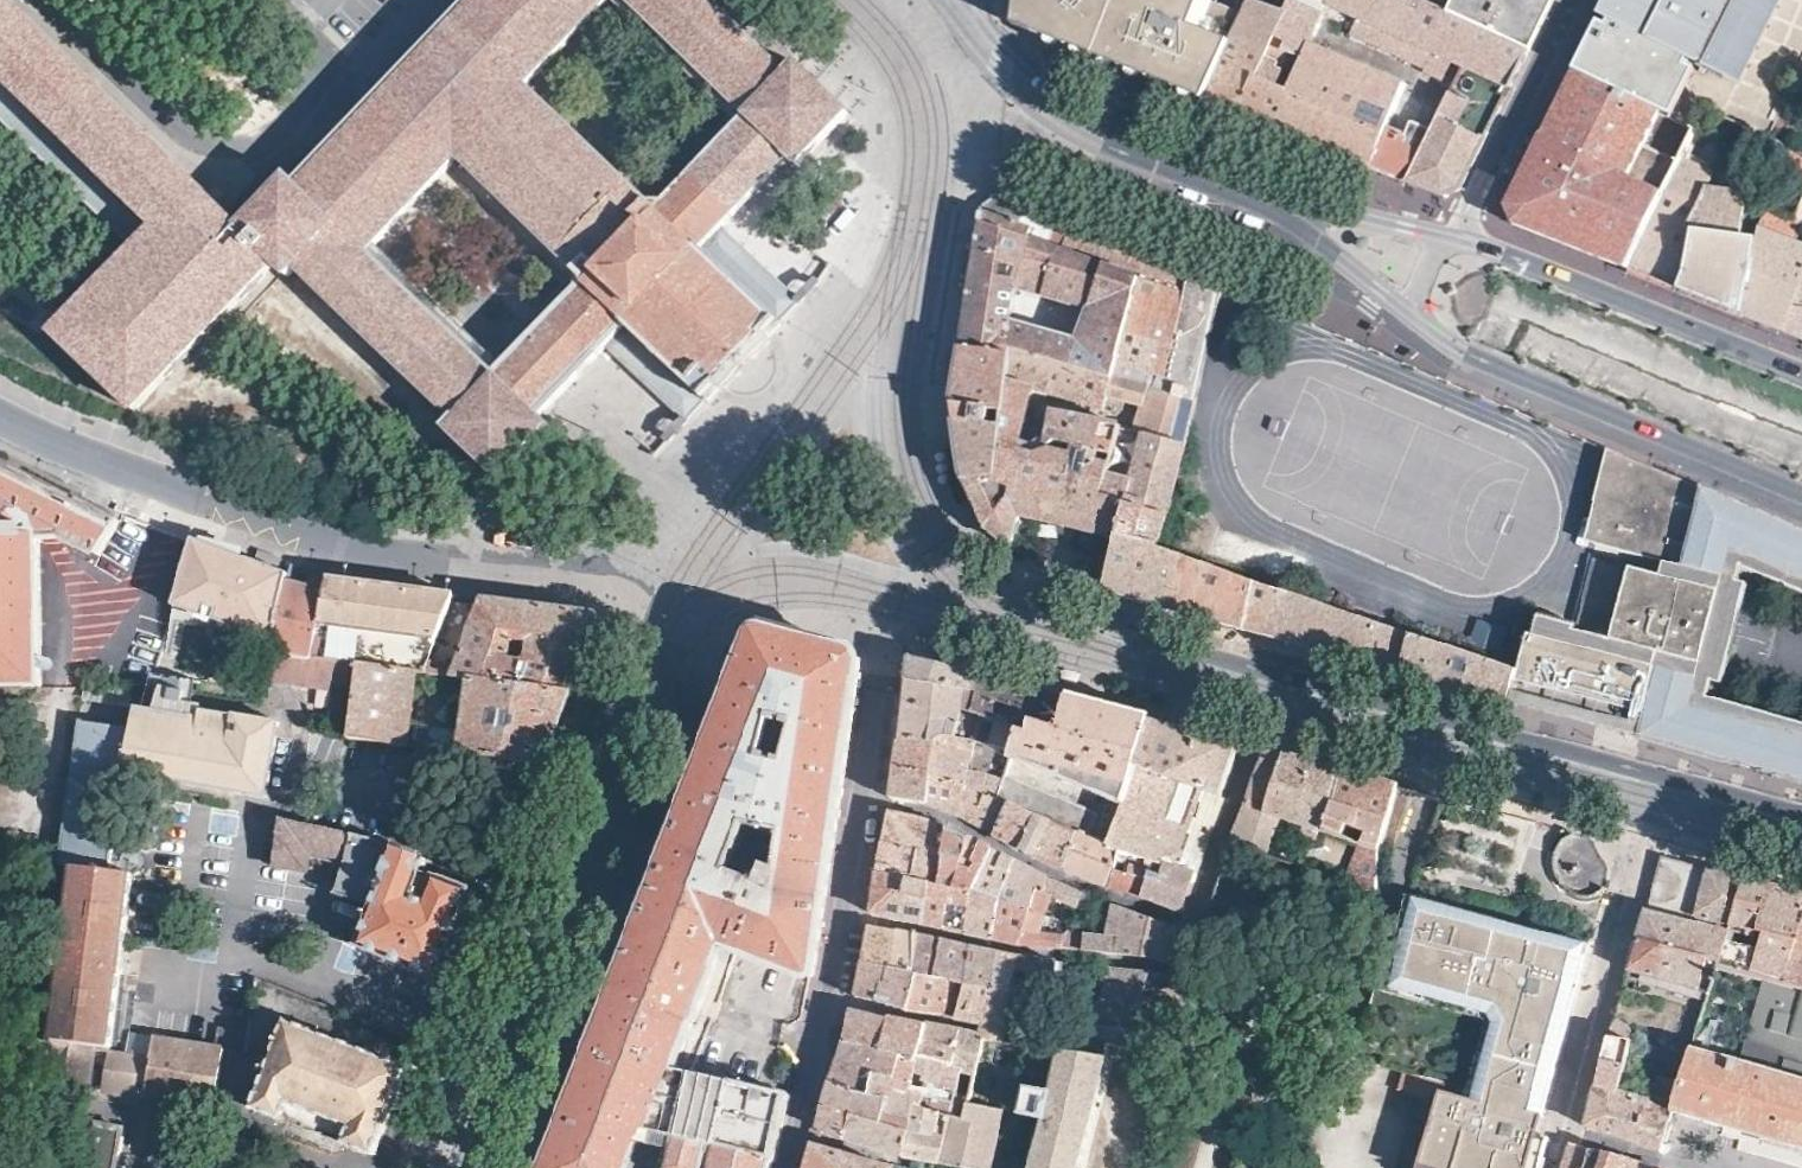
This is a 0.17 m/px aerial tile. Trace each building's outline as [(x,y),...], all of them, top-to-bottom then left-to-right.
[(8,0),(0,0),(0,80),(148,224),(45,330),(126,409),(273,258),(235,221),(16,8),(8,0)] [(785,353),(785,350),(783,347),(782,345),(781,342),(779,339),(776,336),(786,326),(783,324),(804,303),(806,301),(727,225),(794,156),(803,164),(856,110),(816,71),(802,58),(793,67),(723,0),(633,0),(750,113),(660,205),(531,80),(608,0),(466,0),(290,182),(281,173),(235,221),(273,258),(283,267),(278,272),(283,277),(288,272),(293,267),(450,419),(442,427),(497,480),(549,426),(540,418),(609,347),(689,425),(691,422),(690,421),(709,401),(713,404),(723,393),(726,395),(729,397),(732,398),(735,399),(738,400),(741,401),(744,401),(747,402),(750,402),(753,401),(756,401),(759,400),(762,399),(765,398),(768,396),(770,394),(773,393),(775,390),(777,388),(779,386),(781,383),(782,380),(784,378),(785,375),(786,372),(786,369),(786,366),(787,362),(786,359),(786,356),(785,353)] [(1014,1),(1037,33),(1045,36),(1099,58),(1159,82),(1205,100),(1243,17),(1202,0),(1015,0),(1014,1)] [(1370,165),(1386,127),(1404,83),(1308,44),(1277,31),(1286,12),(1254,0),(1250,0),(1243,17),(1205,100),(1266,124),(1303,139),(1370,165)] [(1308,44),(1323,12),(1298,0),(1291,0),(1286,12),(1277,31),(1308,44)] [(1531,50),(1425,0),(1323,0),(1358,17),(1352,32),(1424,67),(1424,69),(1443,78),(1453,62),(1465,68),(1511,90),(1521,70),(1531,50)] [(1531,50),(1544,23),(1556,0),(1425,0),(1531,50)] [(1596,13),(1569,67),(1661,111),(1666,113),(1688,68),(1681,64),(1685,55),(1738,80),(1777,0),(1599,0),(1593,12),(1596,13)] [(1569,245),(1598,257),(1630,269),(1679,168),(1681,163),(1645,145),(1661,111),(1569,67),(1536,142),(1505,205),(1512,222),(1569,245)] [(1511,90),(1465,68),(1406,180),(1444,194),(1462,188),(1489,135),(1511,90)] [(1406,180),(1432,130),(1411,120),(1404,134),(1402,134),(1386,172),(1396,175),(1406,180)] [(1370,165),(1386,172),(1402,134),(1386,127),(1370,165)] [(1735,169),(1720,163),(1712,182),(1710,189),(1681,289),(1709,300),(1726,307),(1740,240),(1748,198),(1732,192),(1735,169)] [(1712,182),(1679,168),(1630,269),(1651,277),(1681,289),(1710,189),(1712,182)] [(977,258),(970,309),(964,347),(1009,354),(1010,345),(1112,376),(1117,358),(1165,374),(1190,272),(1181,268),(1112,239),(1059,217),(1051,247),(1032,240),(1035,232),(1021,226),(1028,204),(1008,195),(985,206),(977,258)] [(1801,285),(1801,245),(1797,243),(1761,229),(1759,243),(1746,315),(1763,321),(1785,330),(1801,285)] [(1759,243),(1740,240),(1726,307),(1746,315),(1759,243)] [(1207,280),(1190,272),(1165,374),(1117,358),(1112,376),(1146,386),(1140,405),(1135,428),(1143,430),(1185,442),(1223,289),(1207,280)] [(1785,330),(1798,335),(1801,336),(1801,285),(1785,330)] [(1118,399),(1140,405),(1146,386),(1112,376),(1010,345),(1009,354),(1004,422),(1002,438),(996,475),(965,476),(979,507),(987,499),(1000,486),(1004,481),(1007,478),(1009,472),(1011,466),(1015,457),(1020,446),(1035,387),(1115,410),(1118,399)] [(1004,422),(1009,354),(964,347),(955,405),(955,410),(963,470),(964,473),(965,476),(996,475),(1002,438),(1004,422)] [(1076,444),(1112,454),(1120,423),(1054,412),(1048,443),(1053,438),(1076,444)] [(1143,430),(1132,480),(1108,474),(1103,496),(1126,502),(1119,530),(1162,545),(1185,442),(1143,430)] [(1020,514),(1117,538),(1119,530),(1126,502),(1103,496),(1108,474),(1112,454),(1076,444),(1072,457),(1043,447),(1036,454),(1033,458),(1029,462),(1026,467),(1023,472),(1022,474),(1020,477),(1018,483),(1017,489),(1015,495),(1012,496),(988,524),(1014,545),(1020,514)] [(1033,458),(1036,454),(1020,446),(1015,457),(1011,466),(1009,472),(1007,478),(1004,481),(1000,486),(987,499),(979,507),(988,524),(1012,496),(1015,495),(1017,489),(1018,483),(1020,477),(1022,474),(1023,472),(1026,467),(1029,462),(1033,458)] [(1597,697),(1593,707),(1590,723),(1639,736),(1654,740),(1744,765),(1801,781),(1801,716),(1714,693),(1746,568),(1801,591),(1801,530),(1608,448),(1584,541),(1682,567),(1657,666),(1528,634),(1518,669),(1597,697)] [(43,681),(41,532),(66,532),(100,552),(118,518),(101,509),(80,499),(77,502),(0,463),(0,681),(43,681)] [(1173,607),(1187,554),(1162,545),(1119,530),(1117,538),(1105,588),(1141,598),(1173,607)] [(194,536),(174,603),(206,613),(208,601),(284,625),(293,573),(238,552),(236,558),(218,552),(219,545),(194,536)] [(238,552),(219,545),(218,552),(236,558),(238,552)] [(1245,627),(1259,579),(1187,554),(1173,607),(1209,617),(1245,627)] [(282,637),(276,673),(357,685),(361,661),(321,656),(334,577),(334,576),(315,571),(294,567),(293,573),(284,625),(282,637)] [(1632,576),(1593,567),(1582,616),(1621,625),(1632,576)] [(419,590),(334,577),(321,656),(361,661),(472,678),(490,599),(452,594),(442,593),(419,590)] [(1401,671),(1413,633),(1259,579),(1245,627),(1261,631),(1358,658),(1394,668),(1401,671)] [(572,692),(583,661),(601,614),(490,599),(472,678),(572,692)] [(208,601),(206,613),(282,637),(284,625),(208,601)] [(819,972),(864,663),(862,655),(856,651),(769,629),(761,630),(756,638),(707,762),(662,880),(549,1167),(635,1167),(641,1155),(655,1157),(655,1146),(675,1151),(671,1167),(707,1167),(713,1144),(720,1145),(715,1167),(775,1167),(777,1157),(790,1097),(787,1096),(717,1081),(682,1073),(693,1042),(698,1030),(730,947),(810,976),(812,977),(816,977),(819,972)] [(1509,701),(1518,669),(1490,660),(1413,633),(1401,671),(1457,686),(1509,701)] [(976,694),(980,674),(940,664),(914,657),(909,703),(972,717),(976,695),(976,694)] [(357,685),(350,731),(349,736),(545,764),(558,729),(572,692),(472,678),(361,661),(357,685)] [(1549,712),(1590,723),(1593,707),(1597,697),(1518,669),(1509,701),(1549,712)] [(1007,681),(980,674),(976,694),(976,695),(979,714),(988,717),(981,742),(1015,752),(1023,728),(1033,731),(1035,721),(1061,728),(1071,697),(1007,681)] [(979,714),(976,695),(972,717),(909,703),(906,724),(904,740),(940,741),(958,742),(959,735),(981,742),(988,717),(979,714)] [(1109,707),(1071,697),(1061,728),(1035,721),(1033,731),(1023,728),(1015,752),(1015,759),(1024,762),(1105,796),(1126,804),(1139,766),(1154,718),(1109,707)] [(265,795),(276,723),(268,722),(268,719),(200,708),(199,716),(196,736),(186,735),(190,714),(136,706),(132,724),(125,772),(265,795)] [(196,736),(199,716),(190,714),(186,735),(196,736)] [(132,724),(82,718),(60,860),(72,862),(110,868),(125,772),(132,724)] [(1195,729),(1154,718),(1139,766),(1207,789),(1224,795),(1236,759),(1243,742),(1195,729)] [(1015,759),(1015,752),(981,742),(959,735),(958,742),(940,741),(933,805),(950,810),(961,815),(962,815),(978,823),(998,835),(1013,804),(1004,801),(1012,775),(1015,759)] [(933,805),(940,741),(904,740),(902,758),(902,760),(899,784),(898,799),(915,802),(933,805)] [(1291,820),(1336,834),(1357,771),(1320,762),(1306,758),(1271,750),(1269,751),(1249,807),(1291,820)] [(1207,789),(1139,766),(1126,804),(1114,840),(1113,845),(1125,849),(1145,857),(1168,865),(1178,869),(1180,864),(1207,789)] [(1364,843),(1381,849),(1382,848),(1401,783),(1381,778),(1357,771),(1336,834),(1346,838),(1350,824),(1367,831),(1364,843)] [(1064,796),(1012,775),(1004,801),(1013,804),(1081,831),(1077,842),(1067,868),(1078,873),(1089,876),(1099,880),(1113,885),(1118,869),(1125,849),(1113,845),(1114,840),(1093,833),(1100,812),(1064,796)] [(1180,864),(1198,871),(1211,832),(1224,795),(1207,789),(1180,864)] [(1114,840),(1126,804),(1105,796),(1100,812),(1093,833),(1114,840)] [(1081,831),(1013,804),(998,835),(997,835),(1030,852),(1060,865),(1067,868),(1077,842),(1081,831)] [(1242,826),(1237,840),(1279,854),(1291,820),(1249,807),(1242,826)] [(425,868),(428,856),(374,836),(279,814),(271,864),(296,866),(303,862),(311,843),(346,856),(335,887),(373,902),(359,940),(463,980),(469,964),(485,921),(495,894),(425,868)] [(889,842),(948,857),(954,828),(938,824),(914,818),(895,814),(892,831),(889,842)] [(948,857),(942,885),(953,887),(967,863),(968,857),(973,836),(962,832),(954,828),(948,857)] [(1583,833),(1549,852),(1576,902),(1610,883),(1583,833)] [(984,841),(973,836),(968,857),(967,863),(953,887),(952,889),(957,890),(975,894),(996,847),(984,841)] [(936,884),(942,885),(948,857),(889,842),(884,864),(883,872),(936,884)] [(975,894),(1003,899),(1015,867),(1018,859),(1005,852),(996,847),(975,894)] [(1650,908),(1693,918),(1709,866),(1706,865),(1666,854),(1650,908)] [(1164,875),(1168,865),(1145,857),(1142,867),(1164,875)] [(1039,915),(1048,919),(1056,897),(1080,908),(1087,891),(1061,881),(1043,871),(1026,862),(1018,859),(1015,867),(1003,899),(1004,899),(1039,915)] [(102,1043),(132,872),(110,868),(72,862),(60,932),(51,931),(46,958),(55,960),(42,1033),(102,1043)] [(1139,876),(1118,869),(1113,885),(1157,900),(1163,902),(1186,909),(1198,871),(1180,864),(1178,869),(1168,865),(1164,875),(1161,884),(1139,876)] [(1693,918),(1694,919),(1695,914),(1733,924),(1746,876),(1735,872),(1709,866),(1693,918)] [(1161,884),(1164,875),(1142,867),(1139,876),(1161,884)] [(928,924),(936,884),(883,872),(879,897),(877,914),(928,924)] [(1733,924),(1732,928),(1729,938),(1723,961),(1766,973),(1789,980),(1801,931),(1801,890),(1775,883),(1746,876),(1733,924)] [(952,889),(953,887),(942,885),(936,884),(928,924),(939,927),(949,929),(957,890),(952,889)] [(956,930),(968,933),(975,894),(957,890),(949,929),(956,930)] [(1354,1054),(1408,1069),(1441,1079),(1431,1120),(1435,1121),(1421,1167),(1545,1167),(1548,1155),(1546,1155),(1551,1138),(1541,1136),(1542,1132),(1540,1132),(1592,941),(1412,893),(1390,972),(1384,970),(1354,1054)] [(973,934),(994,938),(996,931),(1003,899),(975,894),(968,933),(973,934)] [(1043,932),(1048,919),(1039,915),(1004,899),(1003,899),(996,931),(994,938),(1022,945),(1048,947),(1064,949),(1068,934),(1043,932)] [(1180,925),(1115,902),(1109,934),(1071,930),(1068,934),(1064,949),(1172,959),(1180,925)] [(1729,938),(1732,928),(1694,919),(1693,918),(1650,908),(1631,970),(1702,991),(1703,986),(1702,986),(1709,957),(1723,961),(1729,938)] [(868,961),(916,971),(922,935),(903,932),(873,926),(870,945),(868,961)] [(1789,980),(1801,984),(1801,931),(1789,980)] [(922,972),(940,976),(945,945),(949,945),(950,940),(928,936),(922,935),(916,971),(922,972)] [(956,980),(967,983),(973,957),(975,944),(961,942),(950,940),(949,945),(945,945),(940,976),(956,980)] [(973,957),(967,983),(996,989),(1005,950),(992,948),(975,944),(973,957)] [(1059,959),(1005,950),(996,989),(967,983),(956,980),(948,1016),(989,1023),(988,1027),(987,1031),(986,1035),(986,1037),(987,1037),(1008,1042),(1018,972),(1032,974),(1031,983),(1056,986),(1059,959)] [(894,1006),(912,1010),(922,972),(916,971),(868,961),(865,982),(863,997),(894,1006)] [(1114,1042),(1135,1047),(1139,1025),(1147,989),(1152,968),(1112,965),(1093,1054),(1110,1056),(1114,1042)] [(948,1016),(956,980),(940,976),(922,972),(912,1010),(915,1011),(940,1015),(948,1016)] [(1677,1109),(1775,1137),(1786,1140),(1801,1144),(1801,984),(1789,980),(1766,973),(1743,1058),(1696,1045),(1687,1076),(1681,1094),(1677,1109)] [(852,1028),(849,1042),(884,1050),(922,1060),(923,1057),(930,1025),(927,1024),(898,1019),(857,1010),(852,1028)] [(1631,1051),(1631,1052),(1635,1037),(1635,1032),(1634,1029),(1631,1024),(1630,1022),(1626,1019),(1621,1016),(1618,1015),(1610,1044),(1630,1050),(1631,1050),(1631,1051)] [(1062,1050),(1081,1053),(1085,1025),(1025,1016),(1021,1044),(1062,1052),(1062,1050)] [(374,1153),(407,1065),(287,1020),(254,1108),(374,1153)] [(930,1025),(923,1057),(958,1066),(965,1032),(941,1027),(930,1025)] [(244,1051),(247,1033),(219,1029),(217,1045),(225,1046),(244,1051)] [(42,1033),(26,1030),(20,1059),(21,1061),(44,1065),(40,1093),(78,1099),(81,1099),(85,1094),(92,1055),(107,1058),(102,1087),(214,1107),(225,1046),(217,1045),(157,1034),(154,1053),(102,1043),(42,1033)] [(875,1095),(922,1107),(943,1112),(943,1114),(953,1116),(967,1119),(971,1101),(973,1096),(961,1093),(965,1072),(978,1075),(987,1037),(986,1037),(986,1035),(976,1034),(968,1032),(965,1032),(958,1066),(923,1057),(922,1060),(884,1050),(849,1042),(843,1061),(838,1081),(875,1095)] [(1603,1070),(1599,1087),(1623,1094),(1624,1088),(1631,1052),(1631,1051),(1631,1050),(1630,1050),(1610,1044),(1609,1049),(1603,1070)] [(1062,1052),(1052,1092),(1029,1087),(1023,1112),(1046,1117),(1034,1167),(1083,1167),(1110,1056),(1093,1054),(1081,1053),(1062,1050),(1062,1052)] [(1408,1069),(1402,1090),(1421,1096),(1399,1167),(1421,1167),(1435,1121),(1431,1120),(1441,1079),(1408,1069)] [(1681,1094),(1687,1076),(1665,1070),(1659,1088),(1681,1094)] [(899,1152),(908,1154),(922,1107),(875,1095),(838,1081),(830,1106),(829,1107),(823,1128),(850,1136),(876,1144),(899,1152)] [(1664,1151),(1667,1142),(1674,1118),(1652,1110),(1656,1098),(1624,1088),(1623,1094),(1599,1087),(1592,1110),(1590,1120),(1620,1132),(1664,1151)] [(971,1101),(967,1119),(953,1116),(949,1135),(945,1162),(975,1167),(989,1167),(989,1164),(995,1165),(1005,1108),(971,1101)] [(908,1154),(925,1158),(930,1160),(943,1162),(945,1162),(949,1135),(940,1133),(943,1114),(943,1112),(922,1107),(908,1154)] [(120,1125),(67,1115),(57,1167),(112,1167),(120,1125)] [(1633,1158),(1573,1138),(1565,1167),(1663,1167),(1633,1158)] [(818,1144),(811,1167),(897,1167),(818,1144)]
